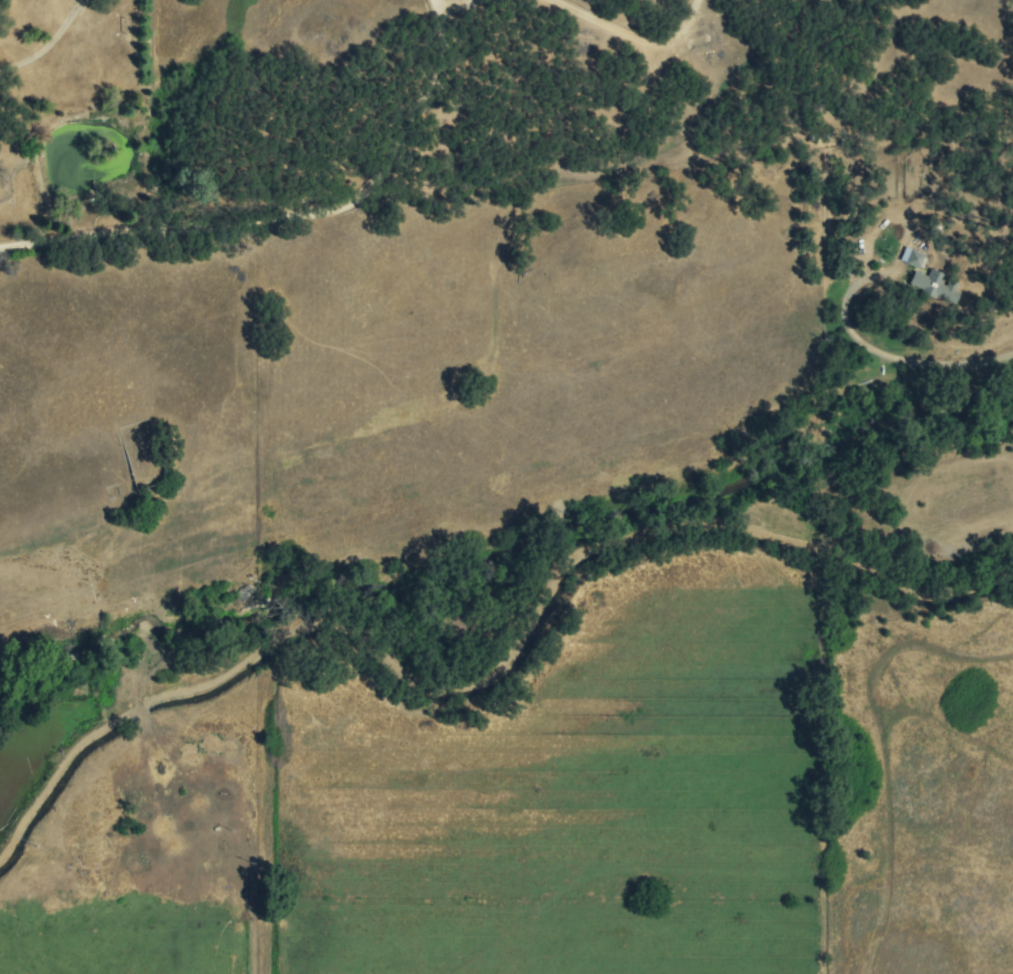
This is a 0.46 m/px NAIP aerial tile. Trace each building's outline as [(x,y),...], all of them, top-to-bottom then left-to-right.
[(898,261),(918,269),(923,254),(904,247),(898,261)] [(913,271),(907,286),(935,297),(936,295),(955,303),(959,293),(955,291),(958,283),(945,278),(946,275),(929,269),(926,276),(913,271)]
